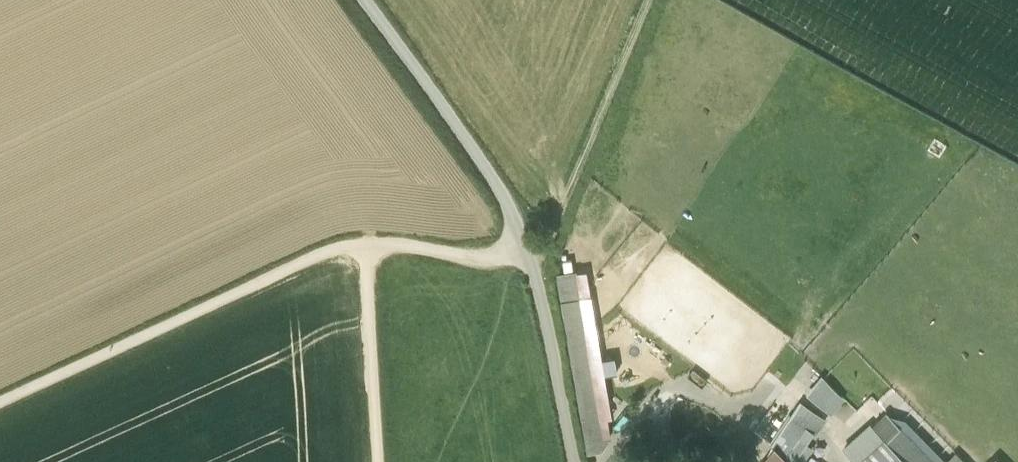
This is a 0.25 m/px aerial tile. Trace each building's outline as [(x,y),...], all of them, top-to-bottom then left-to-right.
[(590,265),(560,269),(583,438),(613,434),(590,265)] [(805,389),(831,411),(845,393),(820,372),(805,389)]
